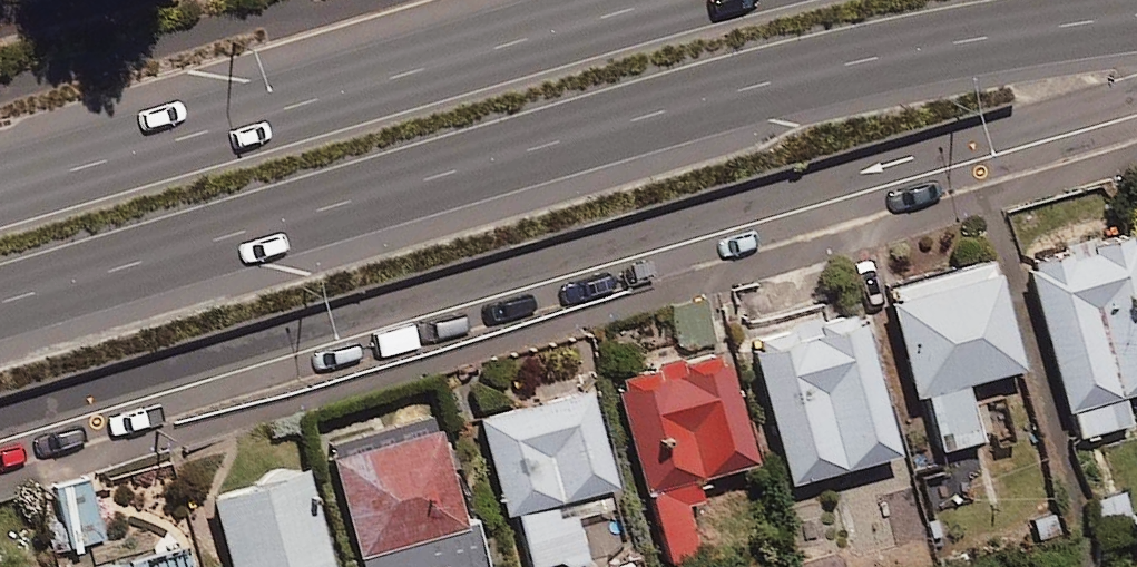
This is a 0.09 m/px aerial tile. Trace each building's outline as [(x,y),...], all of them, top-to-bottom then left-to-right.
[(1134,233),(1033,268),(1076,413),(1136,396),(1136,243),(1134,233)] [(998,259),(890,287),(920,400),(1028,371),(998,259)] [(893,447),(852,303),(745,334),(787,478),(893,447)] [(751,455),(714,339),(608,373),(667,560),(699,550),(676,479),(751,455)] [(580,382),(476,414),(506,511),(514,509),(532,566),(543,566),(585,554),(573,514),(617,501),(580,382)] [(427,405),(322,435),(360,566),(485,566),(469,511),(458,515),(427,405)] [(297,462),(206,490),(229,566),(329,566),(297,462)] [(103,534),(85,477),(50,488),(68,545),(103,534)] [(175,533),(71,566),(186,566),(175,533)]
